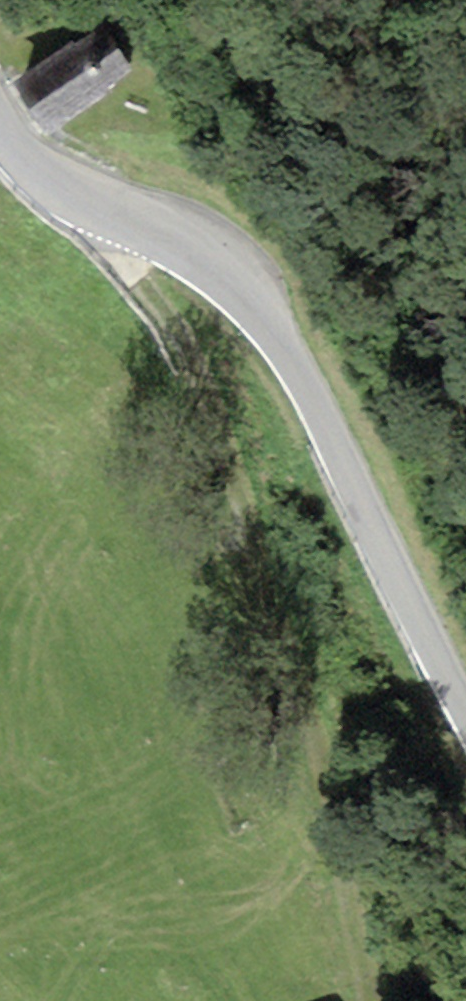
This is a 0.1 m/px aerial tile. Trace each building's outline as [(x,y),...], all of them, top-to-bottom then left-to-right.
[(140,75),(107,31),(35,85),(68,129),(140,75)]
